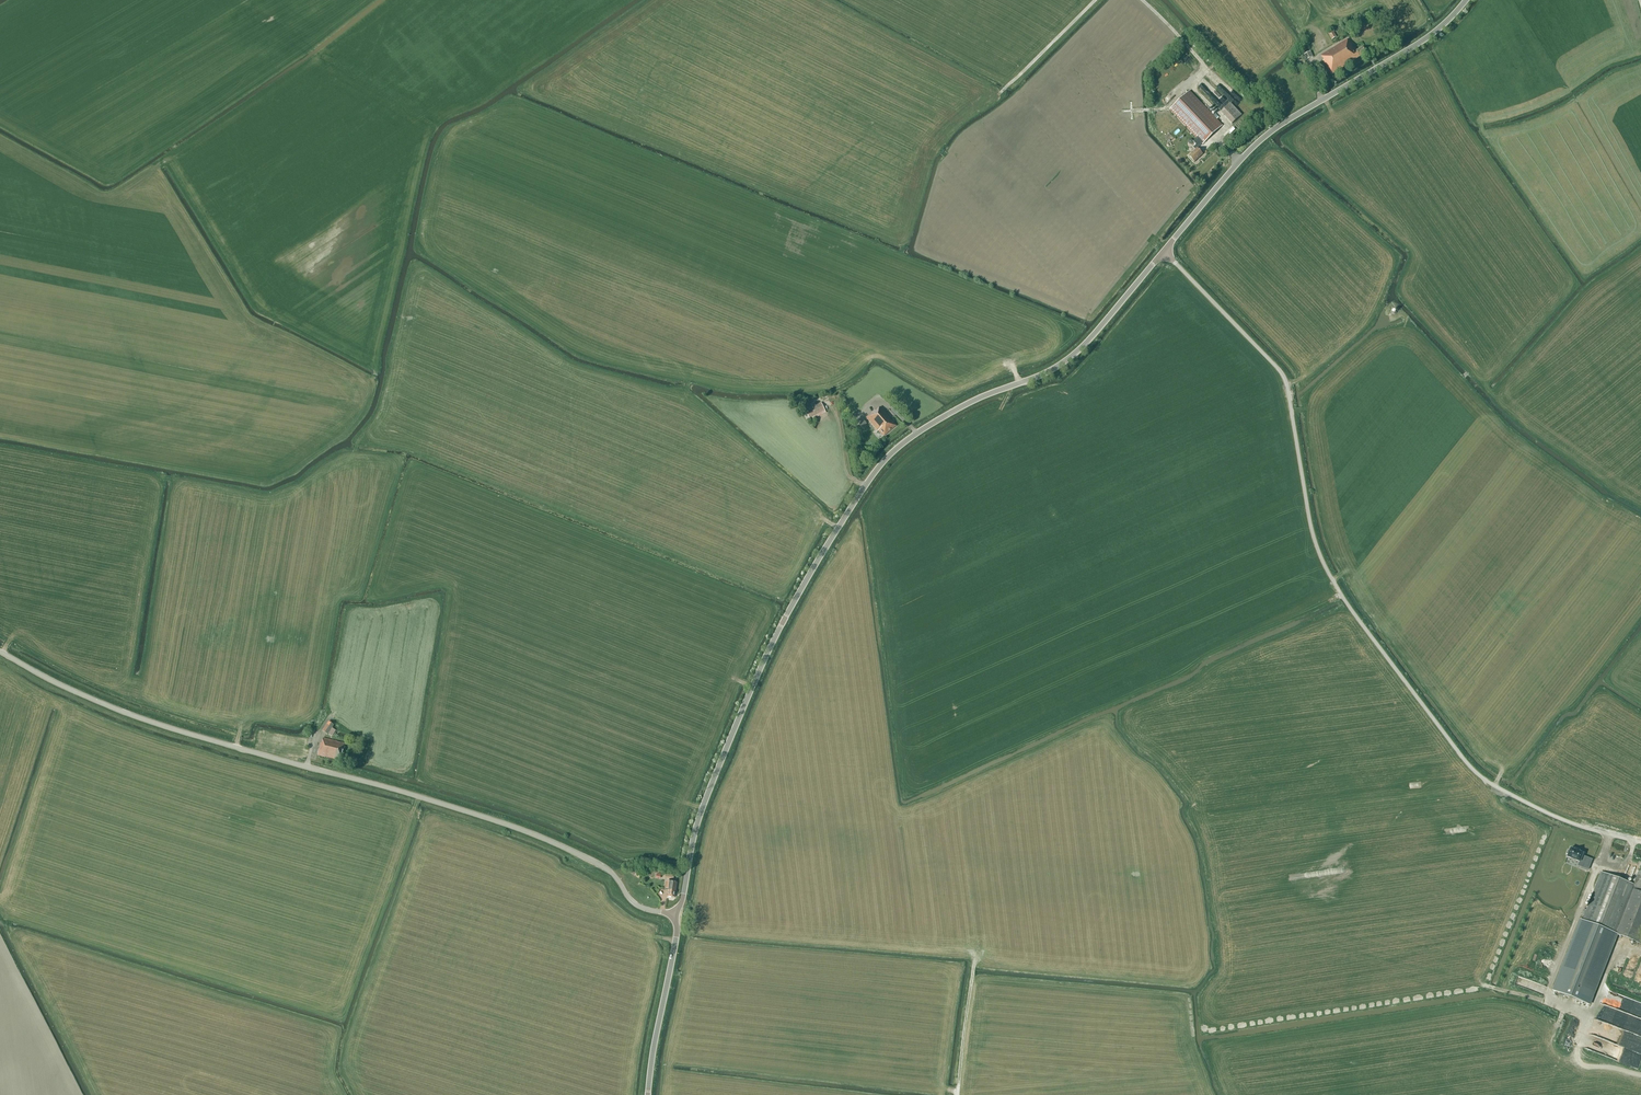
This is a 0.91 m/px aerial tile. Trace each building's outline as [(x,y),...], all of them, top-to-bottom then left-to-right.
[(1332,40),(1336,37),(1332,30),(1328,33),(1332,40)] [(1353,60),(1366,53),(1363,47),(1355,52),(1348,39),(1321,55),(1324,60),(1323,61),(1331,74),(1354,61),(1353,60)] [(1307,60),(1313,57),(1310,52),(1304,55),(1307,60)] [(1196,98),(1190,91),(1169,110),(1176,117),(1196,138),(1193,142),(1196,145),(1193,147),(1195,150),(1189,156),(1194,162),(1202,154),(1197,148),(1202,144),(1222,125),(1196,98)] [(1232,124),(1241,115),(1230,103),(1221,112),(1232,124)] [(821,403),(816,405),(815,402),(805,407),(805,406),(800,408),(803,412),(805,411),(809,419),(812,417),(814,419),(826,413),(825,410),(821,403)] [(887,416),(880,407),(875,411),(875,410),(866,418),(878,431),(883,436),(883,437),(896,426),(887,416)] [(332,728),(334,725),(329,722),(322,731),(328,735),(328,734),(332,736),(335,731),(332,728)] [(342,760),(345,744),(323,738),(322,743),(321,743),(318,755),(335,760),(335,758),(342,760)] [(1575,850),(1570,848),(1569,851),(1568,850),(1567,854),(1568,854),(1567,857),(1579,862),(1578,866),(1583,868),(1587,858),(1582,856),(1583,853),(1579,852),(1579,851),(1575,849),(1575,850)] [(1589,1005),(1616,934),(1640,943),(1640,941),(1640,868),(1640,871),(1639,870),(1634,884),(1617,878),(1601,872),(1582,920),(1581,920),(1553,991),(1589,1005)] [(675,897),(677,883),(666,881),(665,890),(668,890),(667,896),(675,897)]
